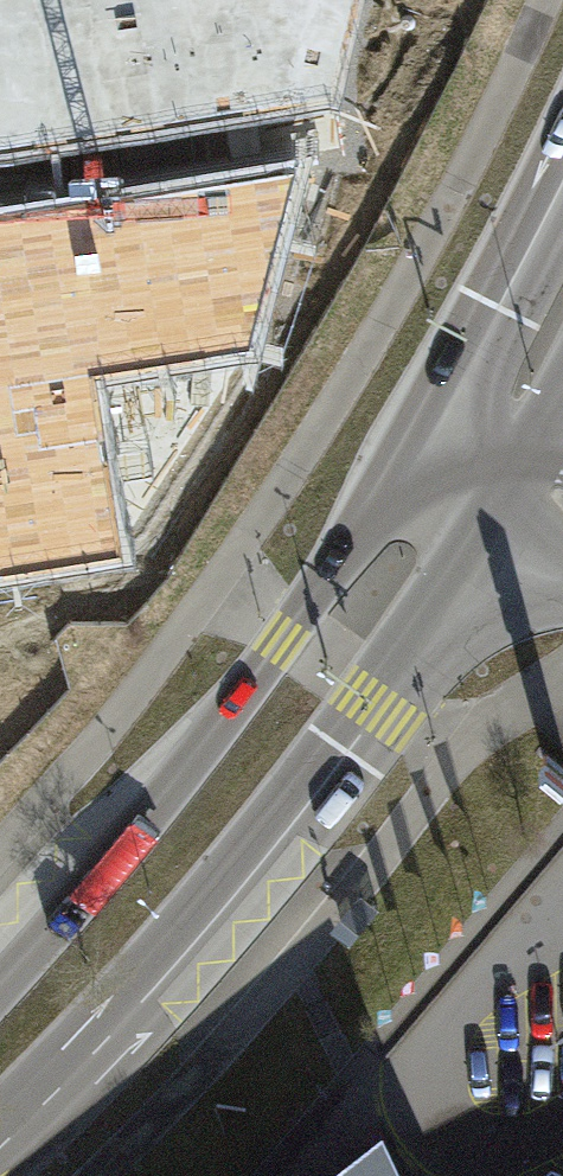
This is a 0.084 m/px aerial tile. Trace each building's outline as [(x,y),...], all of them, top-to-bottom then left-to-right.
[(331,102),(354,0),(0,0),(0,153),(331,102)] [(0,219),(0,579),(123,560),(94,375),(250,350),(291,173),(0,219)] [(382,1116),(306,1175),(410,1175),(382,1116)]
